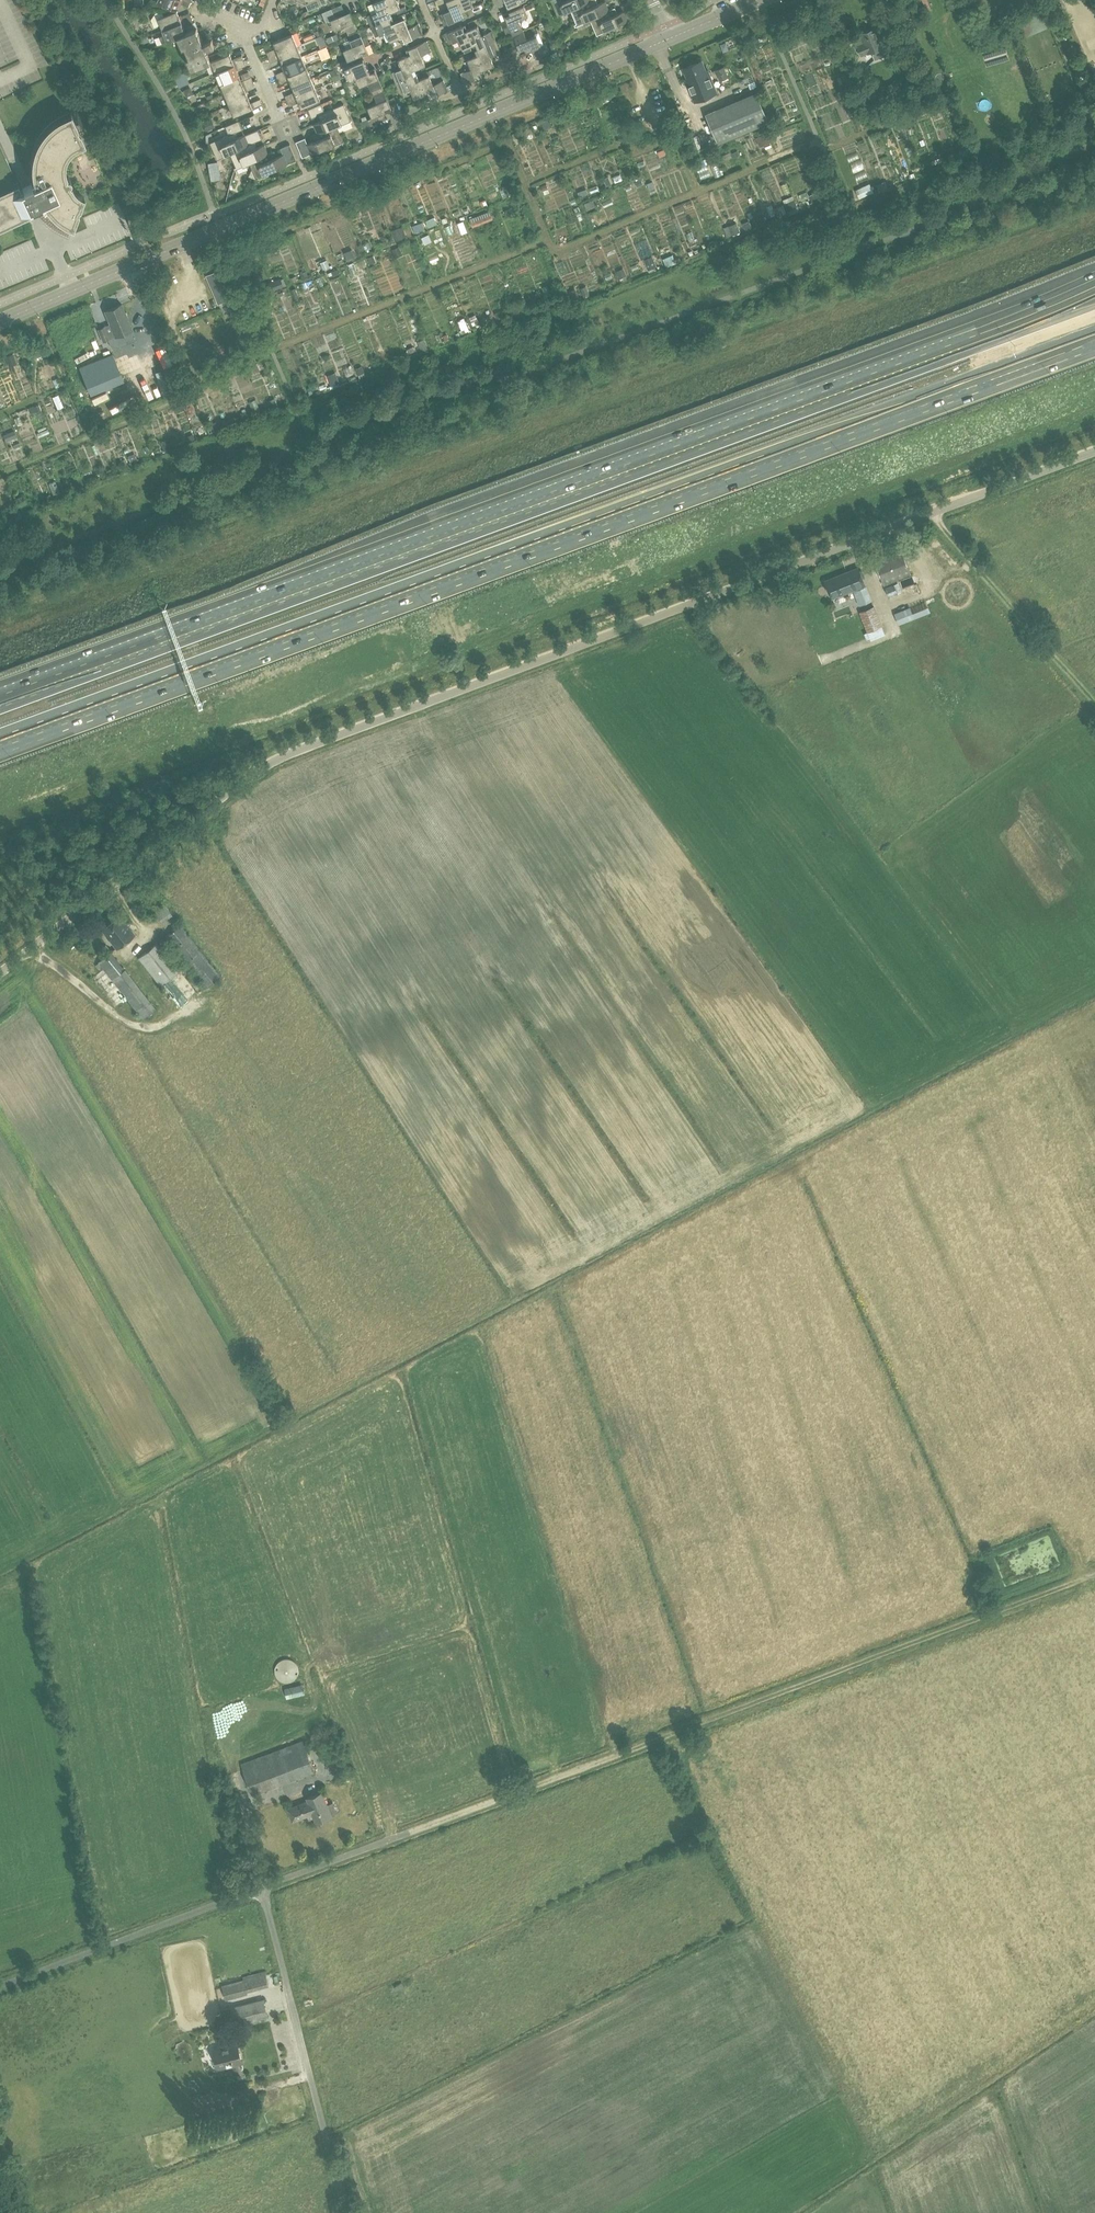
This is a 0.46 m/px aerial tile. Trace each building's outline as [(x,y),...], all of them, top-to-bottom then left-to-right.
[(186,0),(158,0),(158,2),(177,10),(180,3),(189,7),(191,2),(186,0)] [(292,3),(298,1),(306,4),(309,10),(324,4),(322,1),(323,0),(285,0),(292,3)] [(392,17),(390,13),(384,0),(378,0),(368,4),(372,14),(367,16),(371,26),(392,17)] [(396,10),(401,8),(397,0),(384,0),(390,13),(396,10)] [(446,1),(450,10),(441,15),(445,25),(466,16),(464,11),(458,0),(448,0),(446,1)] [(464,11),(474,7),(471,0),(458,0),(464,11)] [(571,9),(590,0),(589,0),(551,0),(558,16),(559,16),(558,14),(571,9)] [(609,10),(605,1),(597,4),(596,1),(597,1),(597,0),(589,0),(590,0),(571,9),(577,24),(575,25),(576,27),(578,26),(578,24),(590,19),(609,10)] [(615,7),(609,10),(590,19),(597,35),(598,35),(597,33),(628,20),(628,21),(637,17),(631,1),(621,5),(624,10),(617,14),(615,11),(616,10),(615,7)] [(345,26),(349,35),(359,31),(351,11),(345,13),(342,4),(323,12),(327,21),(332,19),(336,30),(345,26)] [(524,5),(504,14),(513,34),(523,30),(519,20),(528,16),(524,5)] [(161,25),(163,30),(191,18),(189,12),(180,16),(177,10),(164,16),(163,13),(156,13),(151,19),(155,28),(161,25)] [(394,22),(392,17),(371,26),(376,37),(386,32),(390,42),(400,38),(394,22)] [(194,23),(191,18),(163,30),(168,41),(178,37),(186,32),(184,27),(194,23)] [(405,18),(399,20),(394,22),(400,38),(402,43),(423,34),(419,24),(409,28),(405,18)] [(473,45),(468,30),(465,25),(445,33),(449,43),(459,39),(463,49),(470,46),(473,45)] [(478,26),(468,30),(473,45),(475,50),(496,42),(492,31),(482,35),(478,26)] [(186,32),(178,37),(183,47),(185,46),(189,56),(187,57),(192,69),(211,61),(221,57),(218,52),(209,56),(207,50),(215,47),(212,40),(204,43),(197,27),(186,32)] [(885,47),(877,27),(859,34),(861,38),(858,38),(860,43),(857,45),(861,55),(885,47)] [(523,30),(513,34),(521,55),(533,50),(537,59),(550,53),(546,44),(541,46),(537,36),(528,40),(523,30)] [(359,31),(349,35),(353,46),(344,50),(348,60),(368,52),(359,31)] [(267,52),(269,57),(297,45),(292,34),(274,42),(276,48),(267,52)] [(754,49),(763,45),(762,44),(760,39),(760,38),(751,41),(754,49)] [(415,69),(420,67),(425,65),(421,55),(431,51),(427,41),(406,49),(408,55),(415,69)] [(475,50),(477,55),(484,70),(494,65),(490,56),(501,51),(496,42),(475,50)] [(518,50),(516,44),(507,48),(510,54),(518,50)] [(302,56),(297,45),(269,57),(271,62),(281,58),(283,64),(302,56)] [(216,72),(244,60),(242,55),(232,59),(230,53),(221,57),(211,61),(216,72)] [(415,69),(408,55),(398,59),(403,69),(392,73),(396,83),(418,74),(415,69)] [(477,55),(473,57),(467,59),(471,69),(461,73),(465,84),(486,75),(484,70),(477,55)] [(302,56),(283,64),(285,70),(276,74),(278,79),(306,67),(302,56)] [(350,79),(355,77),(360,75),(358,69),(367,65),(364,59),(344,67),(347,74),(348,73),(350,79)] [(246,65),(244,60),(216,72),(221,84),(240,76),(237,69),(246,65)] [(687,80),(695,101),(715,92),(707,72),(706,72),(701,61),(684,68),(689,79),(687,80)] [(369,70),(367,65),(358,69),(360,75),(355,77),(359,87),(369,83),(373,92),(383,88),(375,68),(369,70)] [(311,78),(306,67),(278,79),(280,84),(290,80),(292,86),(311,78)] [(716,70),(720,80),(728,77),(724,67),(716,70)] [(855,71),(864,94),(872,91),(863,68),(855,71)] [(418,74),(396,83),(401,93),(411,89),(415,99),(425,94),(420,79),(418,74)] [(420,79),(425,94),(427,99),(448,91),(444,80),(434,85),(430,75),(420,79)] [(242,81),(240,76),(221,84),(225,94),(253,82),(251,77),(242,81)] [(287,101),(316,89),(311,78),(292,86),(294,91),(285,95),(287,101)] [(890,95),(902,90),(898,80),(886,85),(890,95)] [(253,82),(225,94),(230,105),(248,97),(246,91),(256,87),(253,82)] [(392,109),(383,88),(373,92),(377,103),(368,107),(372,117),(392,109)] [(321,100),(316,89),(287,101),(290,106),(299,102),(301,108),(321,100)] [(757,92),(706,114),(719,143),(770,121),(757,92)] [(251,103),(248,97),(230,105),(234,116),(256,107),(255,107),(263,104),(260,99),(251,103)] [(318,133),(338,125),(350,120),(351,121),(344,104),(325,112),(322,103),(308,109),(312,118),(319,115),(320,118),(321,117),(322,120),(314,123),(318,133)] [(856,104),(850,106),(852,114),(858,112),(856,104)] [(43,202),(44,205),(46,208),(48,210),(50,212),(52,214),(54,216),(56,218),(59,220),(61,222),(64,223),(67,225),(69,226),(72,227),(78,211),(77,211),(78,207),(79,208),(84,196),(82,195),(80,194),(79,193),(77,192),(76,191),(74,190),(73,188),(72,187),(71,185),(70,183),(70,184),(69,182),(70,182),(70,181),(71,181),(71,180),(71,179),(70,179),(70,178),(69,177),(68,177),(67,177),(66,177),(66,176),(67,176),(66,174),(65,172),(65,170),(64,168),(64,166),(64,164),(64,162),(65,160),(65,159),(66,157),(67,155),(68,153),(69,152),(70,150),(72,149),(73,148),(75,147),(77,146),(85,142),(79,131),(78,131),(77,128),(78,127),(70,112),(62,116),(59,118),(56,119),(54,121),(51,123),(49,125),(47,127),(45,129),(43,132),(41,134),(39,137),(38,139),(36,142),(35,145),(34,148),(33,151),(32,154),(32,157),(31,160),(31,163),(31,166),(31,169),(31,172),(32,175),(32,178),(33,181),(34,184),(32,185),(32,184),(22,188),(23,190),(21,190),(18,183),(14,184),(10,174),(13,173),(0,146),(0,228),(32,213),(30,208),(31,208),(32,209),(41,204),(41,203),(43,202)] [(249,144),(245,135),(238,138),(236,135),(237,135),(236,132),(243,129),(239,120),(225,126),(229,134),(210,142),(218,159),(218,158),(230,152),(249,144)] [(338,125),(318,133),(312,135),(313,138),(314,138),(315,141),(308,144),(306,138),(296,142),(303,157),(312,153),(343,140),(344,142),(345,141),(338,125)] [(237,167),(250,162),(269,153),(265,144),(257,148),(256,145),(257,144),(256,142),(262,139),(259,129),(245,135),(249,144),(230,152),(236,167),(234,168),(235,170),(238,169),(237,167)] [(767,134),(756,139),(760,147),(771,143),(767,134)] [(269,153),(250,162),(256,178),(257,178),(256,177),(287,164),(288,164),(297,160),(291,144),(281,148),(284,154),(277,157),(275,154),(276,153),(275,150),(269,153)] [(513,193),(510,185),(504,188),(507,196),(513,193)] [(793,199),(784,203),(787,211),(797,206),(794,199),(793,199)] [(490,211),(469,219),(473,227),(493,219),(490,211)] [(412,225),(415,233),(425,229),(422,222),(412,225)] [(740,231),(736,222),(728,225),(732,235),(740,231)] [(391,230),(395,241),(407,237),(403,226),(391,230)] [(227,267),(207,275),(219,302),(238,294),(227,267)] [(281,278),(263,286),(266,294),(284,286),(281,278)] [(110,323),(104,326),(109,338),(115,336),(132,329),(126,315),(122,304),(105,311),(110,323)] [(480,326),(475,315),(469,317),(473,328),(480,326)] [(457,320),(463,333),(469,330),(464,318),(457,320)] [(104,326),(98,329),(103,341),(109,338),(104,326)] [(428,350),(426,344),(419,346),(421,353),(428,350)] [(112,353),(79,367),(89,394),(123,380),(112,353)] [(14,429),(3,434),(5,441),(17,436),(14,429)] [(884,586),(912,574),(902,549),(874,560),(884,586)] [(866,585),(859,568),(823,581),(830,598),(866,585)] [(856,590),(861,605),(873,600),(868,585),(856,590)] [(868,632),(882,626),(874,606),(859,612),(868,632)] [(882,626),(868,632),(871,640),(885,635),(882,626)] [(166,905),(155,912),(161,922),(172,915),(166,905)] [(117,948),(134,934),(119,914),(101,928),(117,948)] [(181,924),(165,937),(206,988),(221,976),(181,924)] [(158,942),(138,958),(160,986),(180,971),(158,942)] [(111,951),(98,962),(103,969),(143,1019),(156,1008),(125,968),(124,969),(111,951)] [(292,1659),(288,1658),(285,1658),(282,1659),(279,1661),(277,1664),(275,1667),(275,1670),(275,1672),(275,1674),(276,1676),(278,1679),(280,1680),(283,1682),(286,1682),(290,1682),(292,1681),(295,1679),(297,1678),(298,1675),(299,1672),(299,1670),(298,1666),(297,1664),(295,1661),(292,1659)] [(305,1746),(244,1769),(253,1794),(315,1771),(305,1746)] [(224,1781),(218,1783),(221,1793),(228,1791),(224,1781)] [(309,1801),(313,1813),(316,1821),(331,1815),(322,1791),(307,1797),(309,1801)] [(293,1820),(313,1813),(309,1801),(288,1808),(293,1820)] [(241,1994),(248,1992),(247,1991),(270,1985),(266,1971),(244,1977),(245,1980),(222,1986),(226,1999),(242,1995),(241,1994)] [(264,1999),(232,2007),(236,2024),(268,2016),(264,1999)] [(237,2042),(214,2048),(219,2068),(242,2062),(237,2042)]
